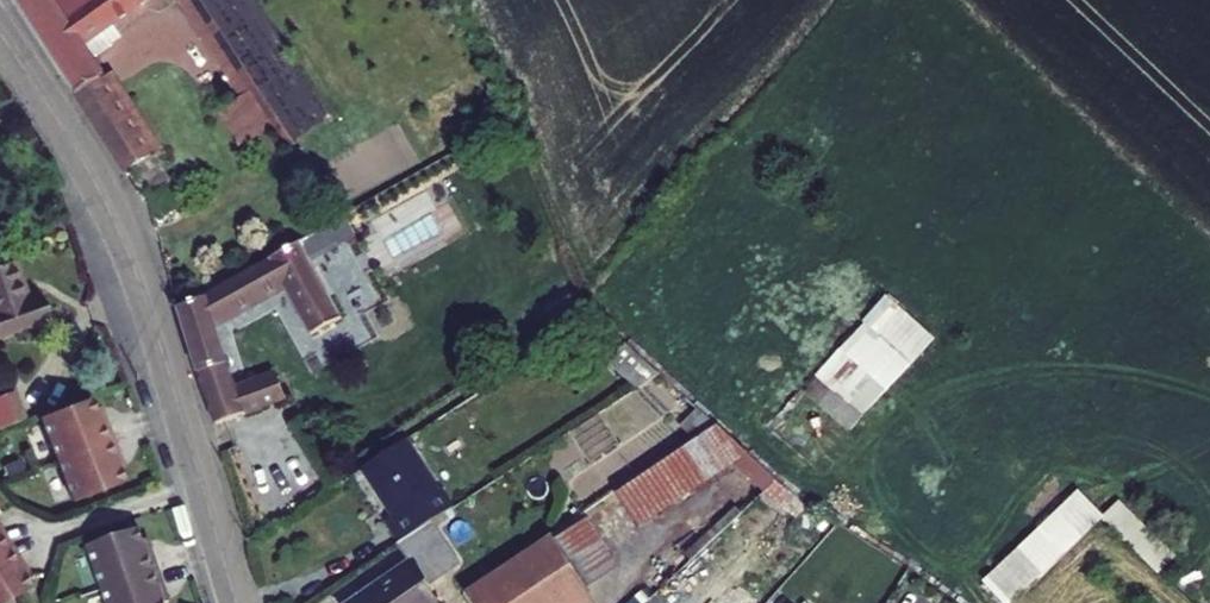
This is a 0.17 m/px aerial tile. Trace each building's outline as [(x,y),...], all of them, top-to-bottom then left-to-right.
[(23,7),(19,9),(67,80),(92,63),(82,48),(150,0),(32,0),(23,7)] [(253,0),(183,0),(245,91),(216,112),(240,146),(269,125),(285,150),(331,121),(253,0)] [(92,63),(67,80),(77,96),(102,79),(92,63)] [(156,160),(102,79),(77,96),(132,177),(156,160)] [(406,282),(364,207),(301,243),(343,318),(406,282)] [(343,318),(301,243),(208,298),(186,303),(226,425),(288,402),(277,370),(242,384),(220,325),(291,284),(318,332),(343,318)] [(0,270),(0,341),(56,318),(47,296),(34,301),(18,263),(0,270)] [(632,338),(611,360),(638,385),(659,363),(632,338)] [(853,429),(865,414),(820,376),(808,390),(853,429)] [(0,403),(0,430),(31,418),(22,394),(0,403)] [(96,398),(46,418),(80,502),(129,482),(125,470),(129,469),(105,408),(100,409),(96,398)] [(781,476),(722,424),(620,493),(646,530),(740,467),(765,491),(781,476)] [(390,456),(345,485),(374,528),(364,535),(378,557),(382,555),(415,533),(438,519),(426,500),(420,504),(390,456)] [(1104,510),(1079,484),(982,576),(1008,602),(1009,602),(1104,513),(1162,575),(1179,559),(1119,496),(1104,510)] [(36,584),(29,574),(33,571),(0,521),(0,602),(7,602),(36,584)] [(96,543),(118,602),(175,602),(173,598),(177,596),(155,535),(151,536),(146,524),(96,543)] [(415,533),(382,555),(397,579),(361,602),(419,602),(415,596),(425,588),(421,584),(440,571),(415,533)] [(460,600),(462,602),(590,602),(548,541),(460,600)]
